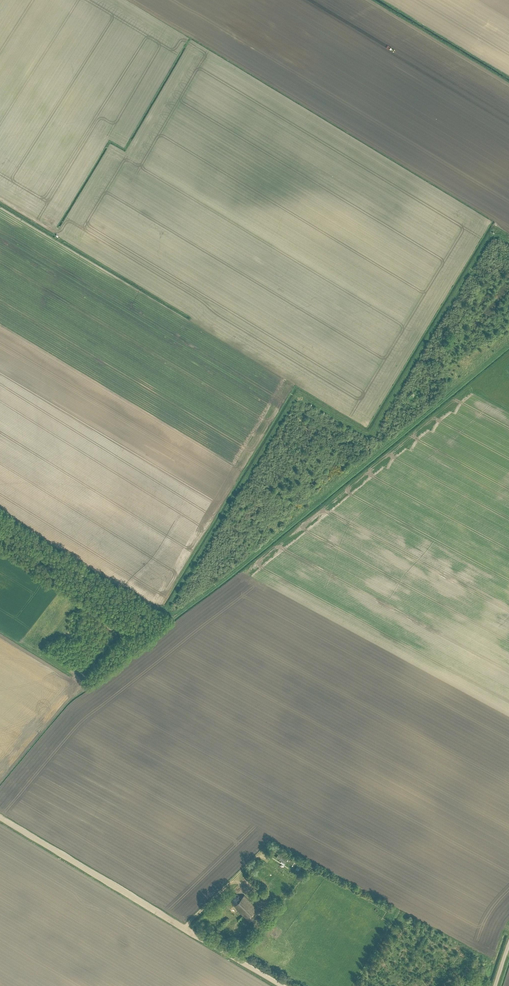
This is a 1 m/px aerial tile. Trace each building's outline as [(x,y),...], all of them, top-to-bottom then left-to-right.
[(288,858),(279,852),(276,856),(285,862),(288,858)] [(267,908),(275,900),(266,890),(257,898),(267,908)] [(241,898),(237,893),(230,899),(235,904),(234,905),(249,921),(260,910),(245,894),(241,898)] [(223,904),(241,923),(245,919),(227,900),(223,904)] [(262,936),(267,940),(271,933),(266,930),(262,936)]
